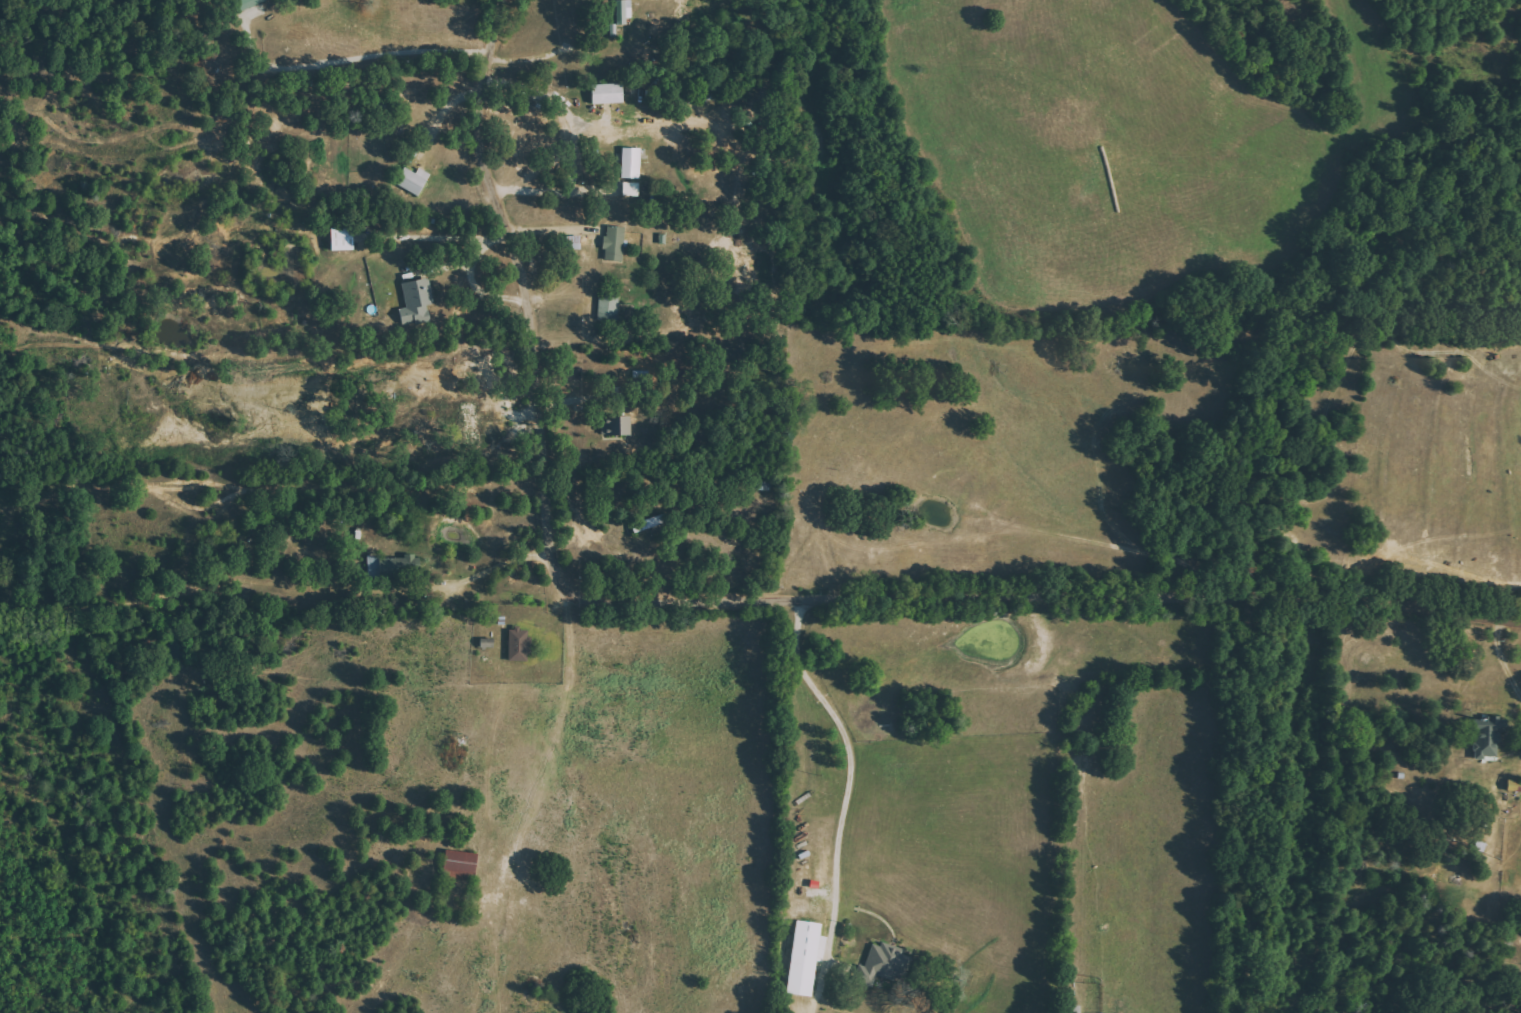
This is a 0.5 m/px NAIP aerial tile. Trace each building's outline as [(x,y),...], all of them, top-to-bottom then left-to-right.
[(630,0),(615,1),(616,26),(630,25),(630,0)] [(590,85),(591,104),(622,103),(621,84),(590,85)] [(621,179),(640,179),(641,148),(622,148),(621,179)] [(430,174),(419,168),(416,173),(403,167),(395,185),(419,196),(430,174)] [(623,196),(639,196),(639,183),(623,183),(623,196)] [(353,251),(353,227),(329,228),(330,251),(353,251)] [(623,262),(624,227),(605,227),(604,261),(623,262)] [(401,284),(406,308),(398,310),(401,327),(430,322),(427,305),(433,304),(429,278),(401,284)] [(618,296),(599,295),(598,317),(618,318),(618,296)] [(632,437),(631,417),(604,418),(604,437),(632,437)] [(509,628),(508,661),(528,661),(529,629),(509,628)] [(1501,757),(1500,718),(1473,718),(1473,758),(1501,757)] [(1520,792),(1520,780),(1508,780),(1507,792),(1520,792)] [(811,997),(821,924),(796,920),(785,994),(811,997)] [(874,988),(878,974),(892,979),(897,963),(907,967),(911,954),(881,944),(880,946),(872,944),(865,967),(859,965),(853,981),(874,988)]
